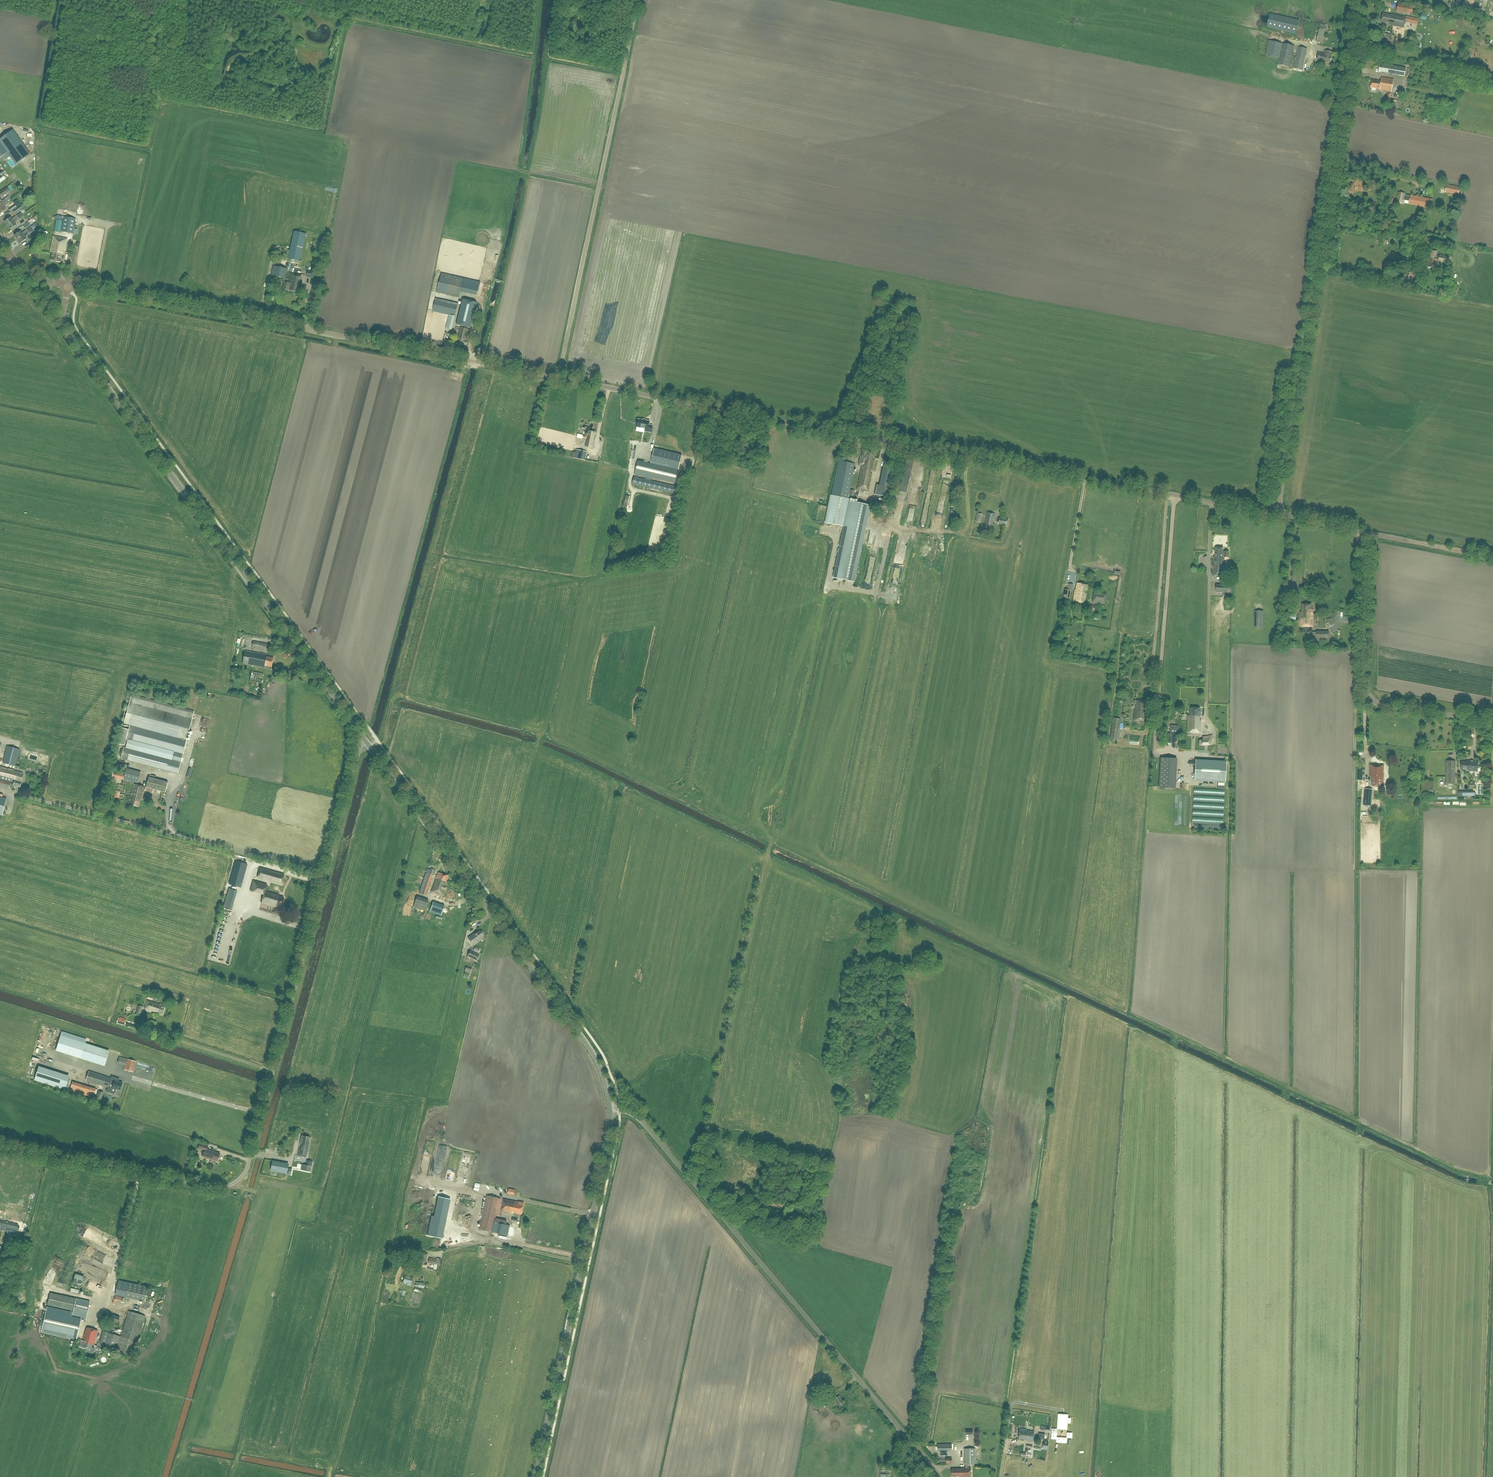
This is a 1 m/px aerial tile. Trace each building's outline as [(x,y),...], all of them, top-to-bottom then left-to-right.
[(1334,14),(1336,6),(1317,2),(1315,11),(1334,14)] [(1398,4),(1396,12),(1410,15),(1412,7),(1398,4)] [(1388,23),(1388,24),(1404,28),(1406,17),(1393,14),(1393,16),(1383,13),(1381,21),(1388,23)] [(1267,27),(1296,34),(1299,20),(1270,14),(1267,27)] [(1320,27),(1317,41),(1324,43),(1326,29),(1320,27)] [(1386,36),(1384,36),(1382,42),(1393,44),(1395,36),(1391,35),(1387,34),(1386,36)] [(1265,56),(1279,59),(1282,45),(1268,42),(1265,56)] [(1294,47),(1282,45),(1279,59),(1278,66),(1290,68),(1294,47)] [(1306,49),(1297,48),(1292,69),(1301,71),(1306,49)] [(1323,62),(1330,63),(1332,53),(1325,51),(1325,54),(1318,52),(1316,61),(1323,62)] [(1311,61),(1309,73),(1321,75),(1322,67),(1317,65),(1317,62),(1311,61)] [(1396,66),(1389,65),(1387,74),(1394,75),(1396,66)] [(0,91),(1,86),(6,87),(8,78),(3,76),(2,82),(0,82),(0,91)] [(1371,88),(1372,88),(1372,90),(1375,91),(1376,89),(1392,91),(1393,80),(1382,78),(1381,81),(1372,80),(1371,88)] [(30,82),(24,81),(23,90),(28,91),(27,96),(30,97),(32,88),(29,87),(30,82)] [(7,153),(16,165),(30,154),(12,130),(0,139),(0,158),(7,153)] [(1447,185),(1446,192),(1458,195),(1460,187),(1447,185)] [(1,198),(9,191),(7,187),(0,192),(0,196),(1,198)] [(1396,202),(1403,204),(1404,200),(1410,201),(1409,204),(1426,207),(1428,199),(1411,196),(1405,195),(1405,194),(1398,192),(1396,202)] [(0,206),(0,213),(0,214),(6,210),(4,207),(9,204),(7,201),(0,206)] [(21,205),(13,211),(15,214),(23,209),(21,205)] [(7,226),(17,219),(15,217),(12,219),(10,217),(4,222),(7,226)] [(73,234),(76,219),(64,217),(61,231),(73,234)] [(17,219),(7,226),(10,230),(16,225),(14,223),(18,221),(17,219)] [(17,240),(27,233),(25,231),(22,233),(20,231),(14,236),(17,240)] [(27,233),(17,240),(20,244),(26,239),(25,237),(28,235),(27,233)] [(291,260),(299,262),(301,262),(301,258),(300,258),(305,235),(297,233),(291,260)] [(28,238),(31,243),(37,238),(33,234),(28,238)] [(60,262),(62,251),(64,251),(67,239),(53,237),(50,252),(52,253),(50,261),(60,262)] [(1434,267),(1435,264),(1434,264),(1435,262),(1435,260),(1439,261),(1446,263),(1447,256),(1440,254),(1439,256),(1436,255),(1437,251),(1430,250),(1428,266),(1434,267)] [(271,276),(285,278),(287,269),(273,266),(271,276)] [(282,288),(290,290),(297,291),(299,285),(300,275),(290,273),(289,281),(290,281),(290,283),(284,282),(282,288)] [(440,273),(436,292),(459,297),(461,291),(477,295),(480,282),(440,273)] [(436,298),(433,311),(449,315),(455,316),(458,304),(436,298)] [(477,303),(463,299),(456,325),(471,328),(477,303)] [(458,338),(457,342),(459,343),(458,344),(464,345),(464,344),(467,345),(468,341),(466,340),(469,329),(462,327),(459,338),(458,338)] [(651,432),(652,426),(649,425),(649,421),(638,419),(637,427),(645,428),(645,431),(651,432)] [(593,440),(595,432),(588,431),(587,435),(589,435),(588,439),(587,438),(585,446),(592,448),(594,440),(593,440)] [(576,449),(576,452),(572,452),(571,457),(574,458),(585,460),(587,452),(576,449)] [(678,470),(682,455),(654,449),(651,463),(678,470)] [(872,474),(871,473),(871,470),(872,471),(875,460),(873,460),(874,457),(875,458),(876,452),(864,450),(860,465),(862,465),(857,489),(868,492),(872,474)] [(840,457),(832,495),(831,495),(825,523),(843,526),(848,499),(855,464),(845,462),(846,458),(840,457)] [(651,481),(652,477),(675,483),(678,470),(637,461),(634,474),(645,477),(645,479),(633,477),(632,484),(672,493),(674,486),(651,481)] [(883,466),(879,485),(876,485),(874,495),(889,498),(891,488),(895,468),(883,466)] [(930,472),(930,483),(938,483),(937,476),(940,476),(940,472),(930,472)] [(627,510),(631,492),(626,491),(622,509),(627,510)] [(833,580),(852,584),(869,505),(849,501),(833,580)] [(886,509),(887,503),(877,502),(877,508),(876,513),(885,514),(886,509)] [(984,526),(992,527),(994,514),(987,512),(984,526)] [(999,518),(998,524),(1007,526),(1008,519),(1002,518),(1002,519),(999,518)] [(1223,553),(1223,548),(1216,548),(1215,556),(1214,556),(1213,575),(1224,576),(1224,557),(1229,557),(1229,551),(1224,551),(1224,553),(1223,553)] [(1077,583),(1076,588),(1075,588),(1073,601),(1084,603),(1086,593),(1084,593),(1085,590),(1087,590),(1088,585),(1077,583)] [(1097,603),(1105,604),(1106,594),(1094,592),(1092,602),(1093,602),(1097,603)] [(1311,604),(1302,605),(1302,612),(1300,612),(1300,626),(1313,626),(1312,610),(1311,610),(1311,604)] [(1263,627),(1264,611),(1255,611),(1255,627),(1263,627)] [(265,650),(267,644),(253,641),(252,647),(265,650)] [(271,667),(272,657),(266,656),(267,655),(245,651),(242,663),(264,667),(264,665),(271,667)] [(261,684),(263,675),(251,672),(249,682),(261,684)] [(132,694),(124,723),(130,725),(126,739),(128,739),(126,747),(124,746),(121,757),(124,759),(178,774),(194,710),(132,694)] [(1145,710),(1145,707),(1146,707),(1146,701),(1134,700),(1133,704),(1136,704),(1136,706),(1136,709),(1135,709),(1134,719),(1145,721),(1146,710),(1145,710)] [(1188,715),(1187,732),(1200,733),(1201,720),(1199,720),(1200,708),(1190,708),(1190,715),(1188,715)] [(1113,718),(1112,727),(1119,728),(1121,719),(1113,718)] [(121,728),(117,744),(124,746),(128,730),(121,728)] [(1200,740),(1199,740),(1199,746),(1209,746),(1209,745),(1212,745),(1212,736),(1202,736),(1203,740),(1200,740)] [(18,769),(19,766),(16,765),(20,749),(7,746),(3,763),(15,766),(15,768),(18,769)] [(1189,765),(1191,762),(1183,757),(1181,759),(1189,765)] [(1176,759),(1161,758),(1159,788),(1174,789),(1176,759)] [(1226,762),(1196,761),(1194,781),(1225,783),(1226,762)] [(1447,785),(1447,787),(1454,787),(1454,785),(1455,761),(1447,761),(1446,785),(1447,785)] [(1481,767),(1478,767),(1478,761),(1466,761),(1466,762),(1461,762),(1461,769),(1468,770),(1468,771),(1478,771),(1481,771),(1481,767)] [(1370,765),(1370,777),(1372,777),(1372,786),(1382,786),(1382,783),(1383,783),(1384,765),(1370,765)] [(15,780),(13,785),(15,786),(20,787),(23,774),(22,774),(22,773),(0,767),(0,779),(11,782),(12,779),(15,780)] [(153,792),(153,789),(165,792),(168,783),(149,777),(146,787),(147,788),(147,791),(153,792)] [(10,783),(0,780),(0,786),(9,789),(10,783)] [(1422,796),(1434,796),(1433,782),(1422,782),(1422,796)] [(144,786),(134,784),(131,796),(130,796),(129,800),(131,800),(130,805),(138,807),(141,792),(143,792),(144,786)] [(1224,789),(1194,788),(1193,823),(1223,824),(1224,789)] [(1371,806),(1372,789),(1364,789),(1363,805),(1371,806)] [(229,884),(240,887),(247,864),(235,861),(229,884)] [(257,878),(281,885),(284,874),(260,867),(257,878)] [(426,894),(434,871),(430,869),(427,868),(422,883),(425,883),(421,893),(426,894)] [(449,876),(438,872),(431,892),(442,896),(449,876)] [(267,884),(253,880),(250,891),(264,895),(261,903),(275,907),(276,905),(282,907),(284,898),(278,897),(279,895),(265,891),(267,884)] [(231,910),(237,891),(229,888),(223,908),(231,910)] [(425,911),(428,900),(416,896),(413,907),(425,911)] [(469,937),(473,943),(483,936),(482,935),(483,934),(481,931),(480,932),(479,931),(476,933),(476,932),(469,937)] [(476,961),(479,955),(470,950),(467,956),(476,961)] [(162,1014),(164,1005),(160,1003),(159,1004),(147,1001),(144,1009),(162,1014)] [(56,1050),(80,1058),(84,1043),(86,1043),(87,1039),(62,1031),(56,1050)] [(84,1043),(80,1058),(104,1066),(109,1051),(86,1043),(84,1043)] [(127,1059),(124,1069),(133,1072),(136,1061),(127,1059)] [(40,1065),(35,1078),(67,1089),(71,1075),(40,1065)] [(89,1071),(86,1080),(108,1087),(107,1090),(109,1091),(109,1092),(114,1094),(116,1088),(120,1090),(122,1083),(114,1080),(115,1077),(111,1076),(111,1078),(89,1071)] [(94,1096),(96,1089),(73,1081),(70,1089),(78,1091),(94,1096)] [(298,1155),(306,1157),(309,1142),(308,1142),(309,1137),(302,1135),(300,1142),(301,1142),(298,1155)] [(186,1152),(189,1153),(191,1148),(195,1149),(197,1142),(190,1140),(186,1152)] [(217,1161),(220,1153),(207,1149),(208,1146),(200,1143),(198,1149),(204,1151),(202,1156),(217,1161)] [(286,1173),(288,1165),(272,1162),(271,1170),(286,1173)] [(493,1232),(495,1219),(498,1207),(501,1208),(500,1210),(512,1213),(512,1211),(516,1212),(516,1213),(521,1214),(524,1202),(518,1201),(518,1202),(503,1198),(503,1199),(500,1199),(500,1198),(487,1195),(480,1229),(493,1232)] [(5,1231),(6,1227),(17,1229),(18,1223),(0,1219),(0,1230),(5,1231)] [(495,1219),(493,1232),(508,1235),(511,1235),(512,1228),(510,1227),(510,1225),(506,1224),(507,1221),(495,1219)] [(421,1252),(419,1266),(426,1267),(427,1262),(425,1262),(427,1253),(421,1252)] [(428,1263),(434,1264),(433,1269),(439,1270),(440,1265),(439,1265),(441,1259),(437,1258),(437,1259),(429,1257),(428,1263)] [(75,1274),(72,1282),(81,1285),(84,1276),(75,1274)] [(404,1275),(403,1282),(407,1283),(411,1284),(413,1277),(404,1275)] [(119,1280),(116,1295),(145,1301),(148,1286),(119,1280)] [(50,1293),(47,1304),(74,1310),(73,1314),(76,1314),(75,1316),(81,1318),(85,1319),(89,1301),(50,1293)] [(81,1318),(75,1316),(76,1314),(73,1314),(47,1308),(41,1331),(76,1339),(81,1318)] [(121,1336),(103,1331),(99,1346),(131,1356),(136,1341),(137,1341),(145,1316),(129,1311),(121,1336)] [(110,1314),(109,1321),(118,1323),(119,1316),(110,1314)] [(87,1327),(83,1339),(84,1339),(84,1340),(84,1341),(81,1340),(79,1346),(91,1350),(92,1344),(93,1344),(97,1331),(87,1327)] [(834,1399),(840,1407),(845,1403),(839,1396),(834,1399)] [(1020,1428),(1019,1438),(1027,1439),(1027,1440),(1033,1441),(1034,1431),(1026,1430),(1026,1429),(1020,1428)] [(961,1469),(952,1469),(952,1476),(956,1476),(960,1476),(961,1476),(971,1476),(971,1467),(968,1467),(968,1464),(976,1464),(975,1448),(964,1448),(965,1464),(965,1467),(961,1467),(961,1469)] [(892,1466),(881,1466),(880,1476),(891,1476),(892,1466)]
